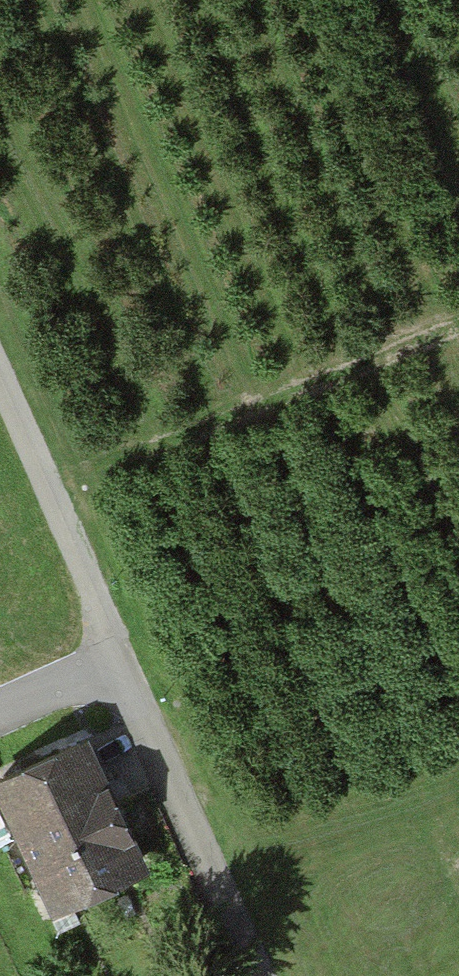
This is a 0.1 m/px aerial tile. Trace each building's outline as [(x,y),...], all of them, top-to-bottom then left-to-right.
[(89,729),(0,768),(0,795),(50,907),(149,863),(115,786),(89,729)]
